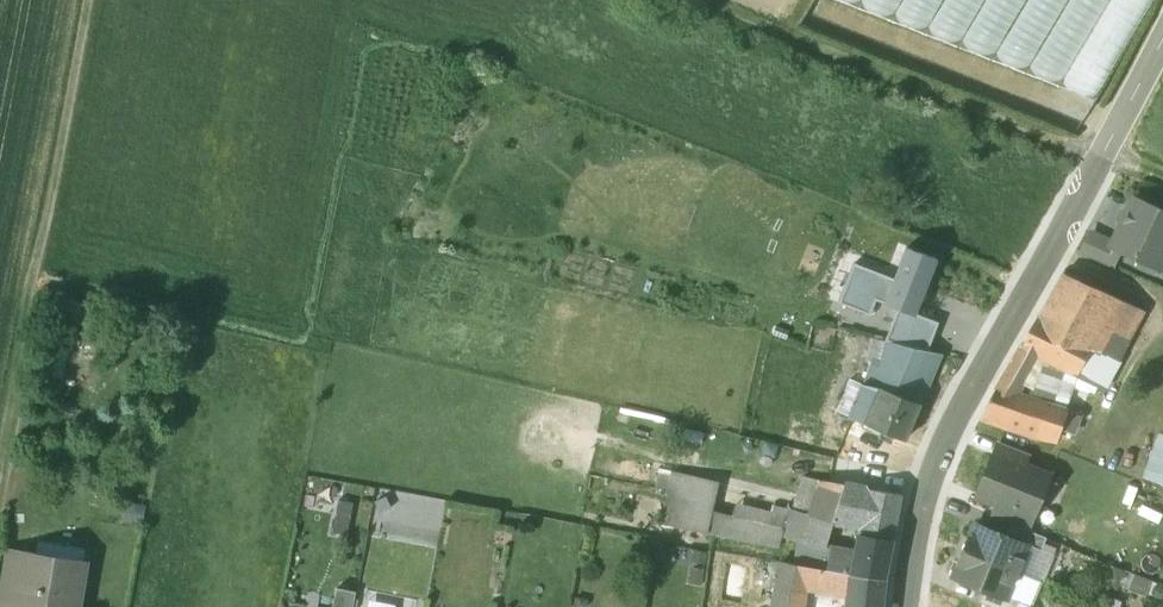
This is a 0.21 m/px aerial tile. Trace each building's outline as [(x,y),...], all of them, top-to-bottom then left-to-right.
[(1097,103),(1143,0),(909,0),(897,9),(902,17),(1097,103)] [(1134,199),(1113,247),(1159,267),(1162,258),(1162,212),(1134,199)] [(899,308),(916,315),(938,260),(907,248),(895,280),(885,303),(899,308)] [(885,303),(895,280),(854,264),(839,303),(870,315),(876,300),(885,303)] [(1063,273),(1007,370),(1024,379),(1038,354),(1075,374),(1102,389),(1144,314),(1118,299),(1063,273)] [(916,315),(899,308),(886,341),(929,351),(939,324),(916,315)] [(929,351),(886,341),(876,378),(875,385),(881,387),(920,403),(941,354),(929,351)] [(876,378),(866,376),(863,382),(875,385),(876,378)] [(875,385),(863,382),(849,416),(866,423),(881,387),(875,385)] [(1065,414),(1008,394),(1009,392),(997,386),(980,417),(1039,436),(1059,438),(1066,415),(1065,414)] [(920,403),(881,387),(866,423),(883,430),(880,436),(888,439),(891,433),(905,439),(920,403)] [(866,423),(849,416),(846,424),(879,438),(880,436),(883,430),(866,423)] [(1156,437),(1142,480),(1162,486),(1162,439),(1156,437)] [(1028,453),(999,442),(994,455),(1023,467),(1023,466),(1028,453)] [(1023,467),(994,455),(978,494),(998,502),(1032,516),(1048,477),(1023,466),(1023,467)] [(719,485),(672,473),(661,525),(707,533),(713,511),(719,485)] [(822,480),(804,476),(793,509),(788,508),(782,527),(780,537),(802,543),(803,543),(822,480)] [(844,484),(822,480),(803,543),(826,547),(826,546),(834,522),(844,484)] [(902,494),(844,484),(834,522),(861,527),(861,526),(894,532),(902,494)] [(789,502),(739,490),(733,515),(782,527),(788,508),(789,502)] [(338,499),(335,531),(350,532),(352,500),(338,499)] [(1032,516),(998,502),(993,516),(1011,523),(1027,530),(1032,516)] [(733,515),(713,511),(707,533),(778,546),(780,537),(782,527),(733,515)] [(1027,530),(1011,523),(1006,536),(1028,545),(1027,547),(1040,552),(1046,538),(1027,530)] [(1006,536),(975,524),(964,550),(1017,572),(1027,547),(1028,545),(1006,536)] [(894,532),(861,526),(861,527),(859,533),(893,539),(894,532)] [(893,539),(859,533),(856,551),(851,573),(852,573),(885,579),(893,539)] [(803,543),(802,543),(799,564),(810,566),(827,569),(831,547),(826,546),(826,547),(803,543)] [(28,558),(29,551),(8,547),(0,599),(0,604),(19,606),(77,606),(83,567),(28,558)] [(856,551),(831,547),(827,569),(851,573),(856,551)] [(1017,572),(964,550),(953,577),(984,589),(1006,598),(1007,597),(1017,572)] [(781,561),(773,606),(803,606),(806,586),(810,566),(799,564),(781,561)] [(827,569),(810,566),(806,586),(849,596),(852,573),(851,573),(827,569)] [(852,573),(849,596),(848,606),(852,606),(882,606),(885,579),(852,573)] [(333,606),(356,606),(357,588),(334,586),(333,606)] [(984,589),(979,602),(990,606),(1018,606),(1020,602),(1007,597),(1006,598),(984,589)]
